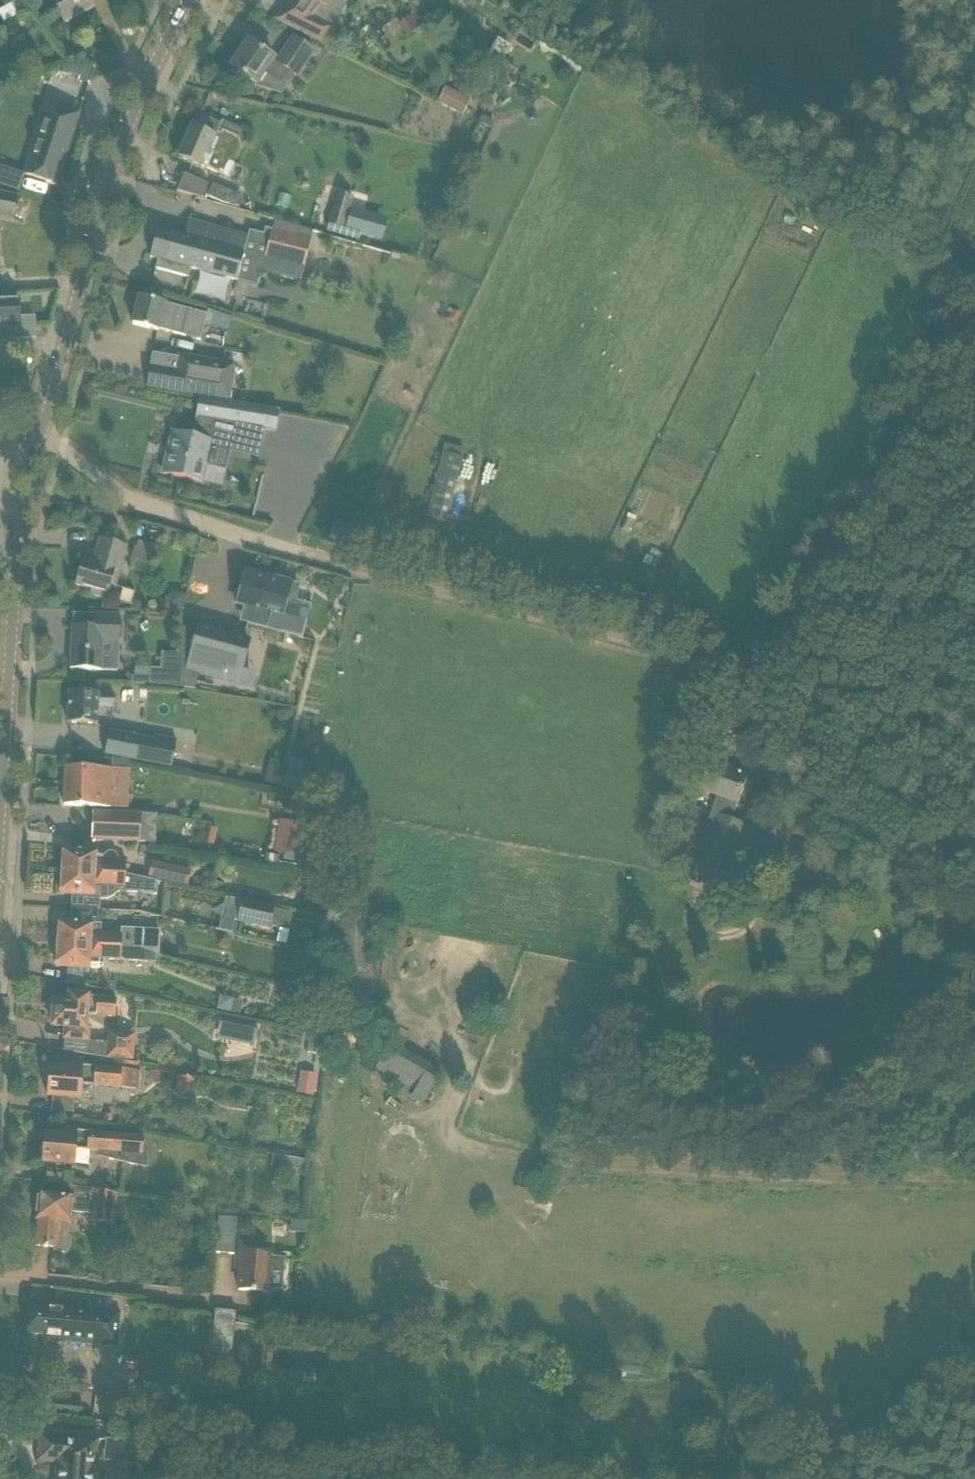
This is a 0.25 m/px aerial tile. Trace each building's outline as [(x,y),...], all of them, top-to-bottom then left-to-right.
[(55,7),(64,25),(92,10),(87,0),(52,0),(55,7)] [(298,31),(326,45),(335,26),(331,24),(337,12),(328,7),(332,0),(292,0),(289,4),(280,22),(298,31)] [(421,12),(429,0),(404,0),(421,12)] [(231,68),(247,79),(255,85),(264,71),(281,83),(289,71),(296,75),(312,51),(293,38),(278,61),(249,41),(231,68)] [(437,103),(462,115),(470,99),(445,87),(437,103)] [(47,103),(24,176),(56,186),(80,114),(47,103)] [(178,157),(201,167),(209,170),(218,174),(219,171),(223,172),(237,138),(235,137),(239,128),(222,120),(220,125),(215,123),(197,115),(178,157)] [(177,191),(204,199),(208,184),(184,174),(177,191)] [(213,186),(207,198),(222,204),(227,192),(213,186)] [(13,219),(18,196),(0,192),(0,216),(13,219)] [(338,194),(329,224),(343,228),(349,207),(352,198),(338,194)] [(353,210),(347,229),(348,230),(374,237),(380,218),(353,210)] [(239,281),(251,237),(188,220),(184,237),(157,230),(150,257),(158,259),(155,269),(190,278),(193,269),(239,281)] [(303,266),(310,239),(273,230),(267,257),(303,266)] [(11,325),(11,328),(12,339),(35,338),(34,318),(19,318),(18,301),(14,301),(13,293),(1,294),(1,302),(0,302),(0,325),(11,325)] [(132,325),(152,330),(156,331),(156,330),(199,341),(206,315),(163,304),(163,303),(140,297),(132,325)] [(241,302),(238,313),(261,320),(265,309),(241,302)] [(146,387),(228,401),(234,365),(179,356),(176,372),(149,367),(146,387)] [(2,379),(0,379),(0,407),(8,405),(2,379)] [(193,437),(172,432),(163,471),(163,473),(202,483),(211,445),(229,450),(232,437),(260,444),(264,430),(275,432),(279,412),(200,398),(196,418),(197,418),(193,437)] [(427,517),(446,521),(462,448),(444,444),(442,453),(441,453),(427,517)] [(89,594),(106,599),(110,585),(115,587),(127,546),(99,539),(93,563),(82,560),(75,585),(91,590),(89,594)] [(130,560),(149,565),(152,554),(134,548),(130,560)] [(239,591),(236,604),(271,614),(267,629),(278,632),(295,637),(296,636),(300,620),(283,616),(287,600),(292,601),(297,584),(245,570),(239,591)] [(70,669),(101,671),(102,643),(119,643),(120,615),(95,614),(94,627),(72,626),(70,669)] [(179,654),(178,678),(192,681),(196,669),(237,680),(247,641),(199,628),(192,655),(180,652),(179,654)] [(149,678),(149,685),(159,686),(178,687),(178,678),(179,654),(160,654),(160,670),(149,669),(149,678)] [(130,677),(129,685),(149,685),(149,678),(133,677),(130,677)] [(67,723),(87,724),(97,725),(98,709),(113,709),(113,694),(69,692),(67,723)] [(108,733),(104,754),(152,763),(171,767),(176,741),(157,737),(154,737),(153,741),(108,733)] [(270,761),(265,782),(274,785),(279,764),(270,761)] [(732,821),(749,776),(714,764),(704,791),(718,796),(707,827),(714,830),(705,855),(719,860),(715,871),(729,876),(740,848),(737,847),(740,840),(746,842),(752,827),(732,821)] [(64,805),(110,808),(112,769),(65,767),(64,805)] [(286,815),(314,816),(315,805),(286,804),(286,815)] [(91,840),(139,842),(141,814),(92,812),(91,840)] [(279,820),(275,849),(304,854),(309,824),(279,820)] [(62,872),(62,873),(124,877),(124,876),(124,874),(124,864),(117,863),(117,860),(117,859),(116,855),(114,854),(112,853),(109,853),(107,853),(105,854),(103,856),(101,856),(99,856),(94,854),(94,851),(83,850),(63,849),(62,872)] [(151,862),(147,879),(187,888),(190,871),(151,862)] [(62,873),(60,894),(71,895),(70,909),(90,910),(99,910),(100,899),(103,899),(106,899),(109,898),(112,897),(116,893),(120,891),(121,891),(123,891),(155,893),(155,883),(124,876),(124,877),(62,873)] [(225,899),(218,930),(231,933),(238,902),(225,899)] [(237,923),(269,930),(270,927),(283,930),(287,913),(273,910),(273,907),(242,900),(237,923)] [(319,905),(318,912),(329,914),(331,903),(324,902),(319,905)] [(59,922),(58,945),(141,951),(143,930),(120,929),(120,936),(89,934),(90,924),(59,922)] [(140,963),(141,951),(58,945),(56,966),(99,969),(104,965),(104,961),(118,962),(140,963)] [(296,952),(292,967),(315,973),(319,958),(296,952)] [(113,980),(105,979),(105,990),(113,991),(113,980)] [(113,1018),(115,999),(69,995),(68,1003),(54,1002),(52,1026),(64,1027),(64,1039),(88,1041),(89,1028),(85,1028),(85,1016),(113,1018)] [(219,997),(217,1009),(229,1012),(231,999),(219,997)] [(316,1022),(325,1022),(326,1011),(316,1011),(316,1022)] [(368,1062),(376,1067),(374,1070),(384,1075),(379,1083),(422,1107),(441,1075),(430,1068),(431,1067),(382,1040),(368,1062)] [(107,1058),(134,1060),(135,1045),(108,1043),(107,1058)] [(50,1068),(50,1067),(48,1067),(46,1096),(48,1096),(48,1095),(68,1096),(79,1097),(80,1085),(118,1089),(118,1088),(138,1090),(140,1072),(120,1070),(120,1069),(84,1066),(64,1064),(64,1069),(50,1068)] [(301,1072),(297,1093),(312,1096),(316,1075),(301,1072)] [(179,1078),(178,1092),(192,1093),(193,1080),(179,1078)] [(299,1103),(297,1117),(309,1119),(311,1105),(299,1103)] [(43,1134),(41,1162),(42,1162),(62,1163),(73,1164),(74,1152),(108,1155),(108,1159),(133,1165),(134,1158),(141,1159),(143,1137),(110,1135),(110,1134),(78,1131),(58,1129),(58,1136),(43,1134)] [(271,1155),(270,1165),(306,1171),(307,1161),(271,1155)] [(73,1187),(72,1188),(85,1190),(85,1189),(86,1181),(74,1179),(73,1187)] [(72,1188),(73,1187),(70,1187),(69,1197),(40,1194),(37,1218),(39,1218),(36,1246),(55,1248),(54,1251),(67,1252),(69,1250),(70,1239),(66,1235),(69,1211),(93,1214),(92,1224),(112,1226),(115,1194),(85,1189),(85,1190),(72,1188)] [(214,1253),(234,1255),(237,1219),(217,1217),(214,1253)] [(290,1221),(289,1232),(304,1233),(305,1223),(290,1221)] [(238,1292),(241,1292),(241,1290),(267,1292),(269,1270),(280,1271),(281,1258),(261,1256),(241,1254),(238,1292)] [(27,1334),(42,1335),(41,1340),(96,1345),(98,1327),(118,1329),(120,1312),(99,1311),(44,1306),(44,1310),(30,1308),(27,1334)] [(197,1354),(217,1357),(222,1310),(203,1307),(197,1354)] [(43,1372),(38,1405),(97,1414),(97,1412),(137,1418),(140,1398),(125,1395),(126,1387),(102,1383),(102,1381),(78,1378),(77,1382),(61,1379),(61,1375),(43,1372)] [(97,1438),(39,1434),(37,1462),(56,1463),(55,1478),(94,1478),(97,1438)]
